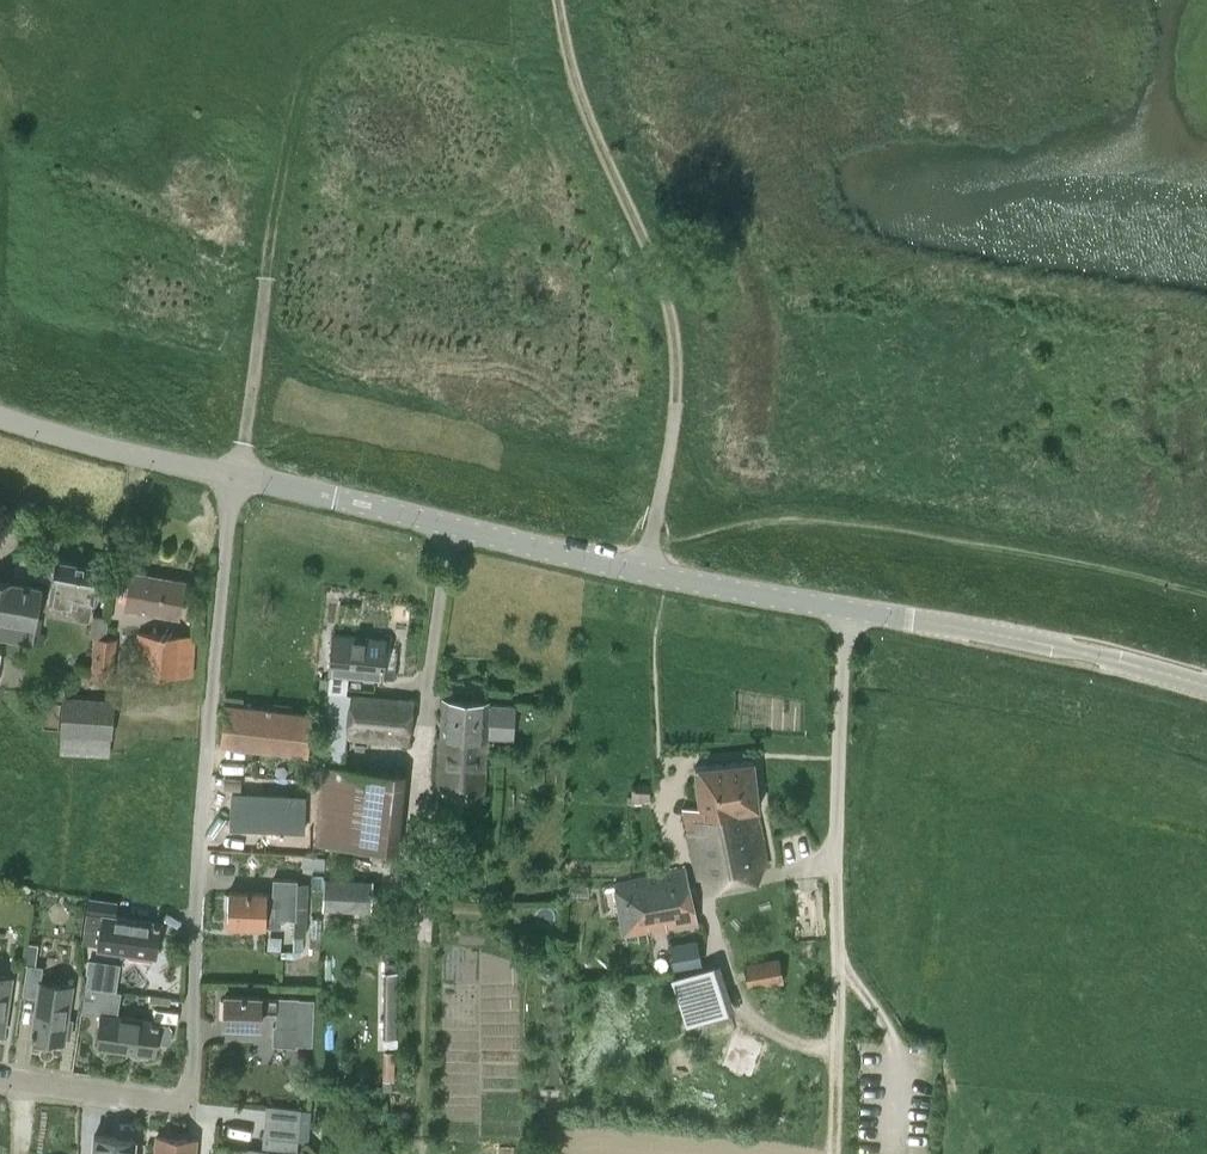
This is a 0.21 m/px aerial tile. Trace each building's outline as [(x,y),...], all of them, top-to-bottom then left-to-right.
[(55,558),(48,599),(68,602),(66,611),(74,612),(74,616),(89,619),(92,602),(94,602),(96,589),(102,590),(106,567),(55,558)] [(177,616),(183,582),(132,572),(126,607),(177,616)] [(32,642),(34,632),(42,587),(0,580),(0,636),(32,642)] [(105,635),(108,616),(93,613),(89,632),(105,635)] [(32,642),(31,646),(41,647),(44,634),(34,632),(32,642)] [(191,675),(194,636),(137,632),(134,672),(191,675)] [(327,691),(345,693),(348,674),(381,678),(385,640),(333,634),(329,672),(327,691)] [(113,680),(117,638),(95,635),(91,678),(113,680)] [(68,671),(60,670),(56,675),(58,682),(65,683),(70,678),(68,671)] [(345,693),(327,691),(326,691),(318,761),(344,763),(347,737),(408,744),(412,701),(345,693)] [(109,755),(113,701),(63,698),(60,752),(109,755)] [(443,698),(440,737),(465,738),(464,751),(485,752),(487,725),(507,726),(509,706),(489,705),(489,708),(485,708),(486,701),(443,698)] [(309,754),(314,713),(225,704),(221,744),(309,754)] [(440,743),(437,789),(484,792),(486,757),(485,757),(485,752),(464,751),(465,738),(440,737),(440,743)] [(698,879),(768,865),(756,808),(758,808),(753,761),(695,768),(700,806),(683,808),(698,879)] [(399,770),(325,762),(317,840),(390,849),(399,770)] [(632,801),(650,801),(649,785),(631,785),(632,801)] [(234,793),(232,828),(290,831),(291,796),(234,793)] [(304,839),(272,838),(271,853),(304,854),(304,839)] [(430,865),(429,878),(441,878),(442,865),(430,865)] [(624,936),(698,921),(686,869),(614,886),(624,936)] [(429,878),(429,894),(440,894),(441,878),(429,878)] [(371,910),(372,882),(323,879),(322,910),(357,912),(357,918),(375,919),(376,910),(371,910)] [(273,880),(273,894),(230,892),(228,925),(280,928),(281,918),(296,919),(297,881),(273,880)] [(117,904),(90,900),(87,900),(81,943),(98,946),(98,948),(155,956),(159,923),(115,917),(117,904)] [(703,940),(680,947),(686,964),(708,957),(703,940)] [(35,965),(37,951),(38,945),(28,943),(25,963),(35,965)] [(540,947),(540,961),(550,962),(550,948),(540,947)] [(693,965),(701,1008),(728,1003),(721,960),(693,965)] [(782,982),(777,960),(746,966),(750,989),(782,982)] [(28,967),(24,993),(38,995),(31,1038),(33,1039),(32,1046),(52,1049),(53,1041),(64,1043),(65,1038),(70,1039),(73,1020),(68,1019),(73,985),(40,981),(42,967),(36,966),(28,965),(28,967)] [(113,990),(115,977),(87,972),(85,985),(113,990)] [(396,1038),(397,973),(386,972),(385,1038),(396,1038)] [(0,976),(0,1034),(3,1034),(11,977),(0,976)] [(154,1056),(156,1042),(166,1044),(171,1040),(172,1029),(169,1025),(158,1024),(158,1023),(110,1016),(113,991),(86,987),(83,1012),(102,1015),(97,1048),(154,1056)] [(297,1044),(299,998),(225,995),(224,1026),(260,1028),(260,1014),(276,1014),(276,1027),(274,1026),(273,1043),(297,1044)] [(754,1076),(768,1039),(735,1027),(721,1064),(754,1076)] [(384,1053),(384,1080),(394,1080),(394,1053),(384,1053)] [(297,1143),(307,1144),(311,1113),(267,1108),(262,1152),(247,1150),(247,1153),(295,1153),(297,1143)] [(134,1139),(93,1135),(92,1153),(133,1153),(134,1139)] [(195,1141),(156,1137),(155,1153),(194,1153),(195,1141)]
